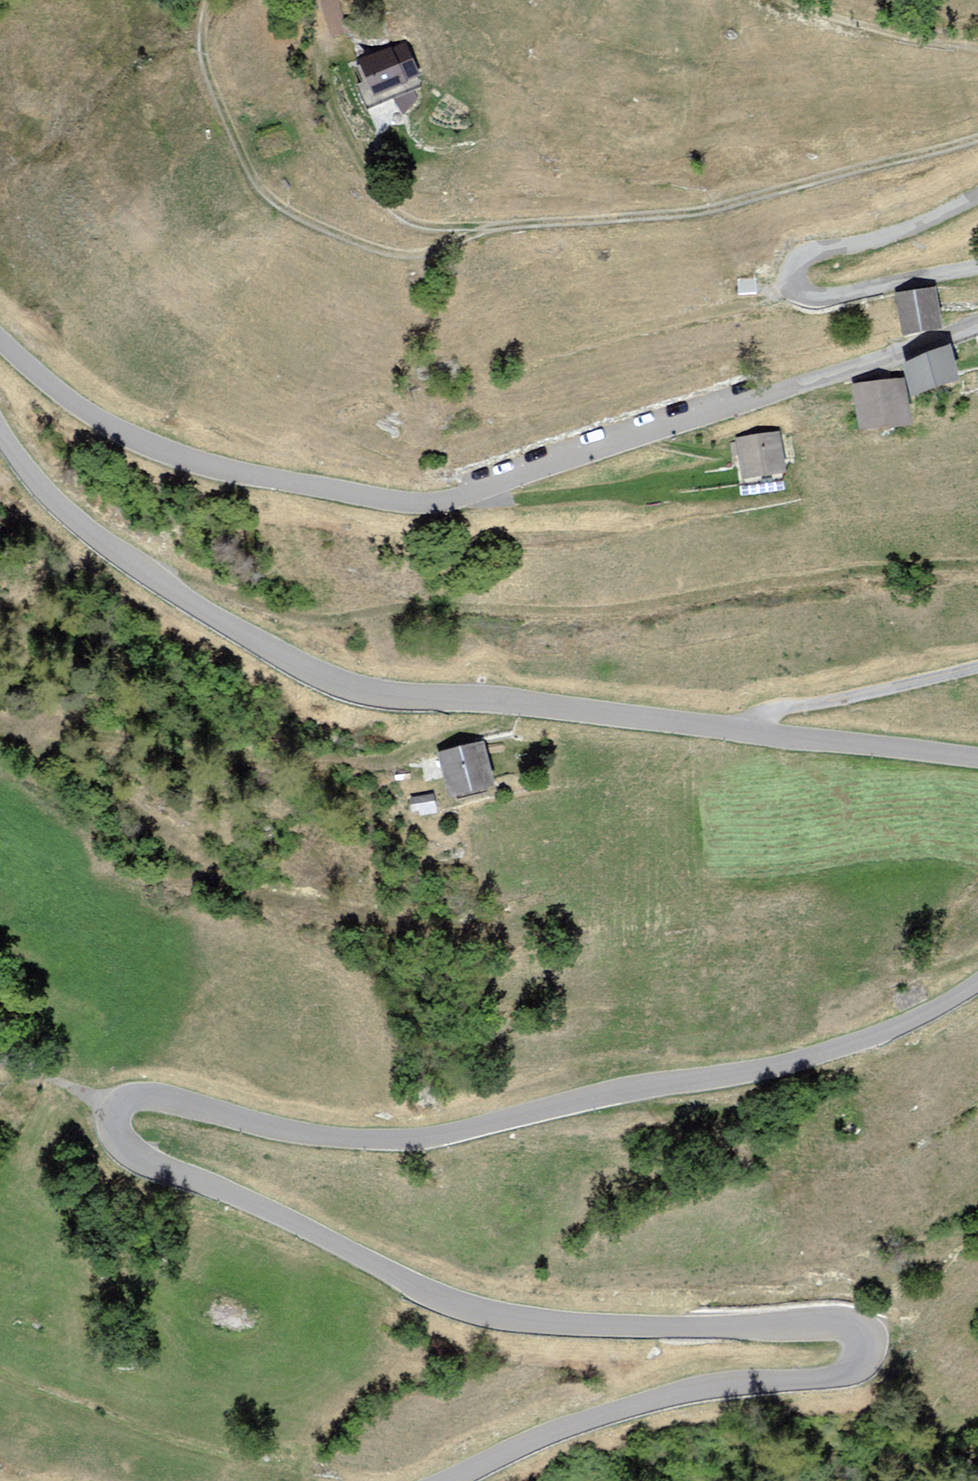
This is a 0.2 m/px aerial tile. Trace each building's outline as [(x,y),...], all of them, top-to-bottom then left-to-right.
[(324,36),(344,35),(342,0),(323,0),(324,36)] [(357,66),(370,98),(418,79),(404,46),(357,66)] [(940,332),(933,293),(899,299),(906,338),(940,332)] [(948,351),(906,370),(913,399),(956,390),(948,351)] [(907,430),(902,384),(857,389),(862,436),(907,430)] [(777,437),(739,442),(745,483),(782,478),(777,437)] [(491,783),(480,743),(441,755),(452,794),(491,783)]
